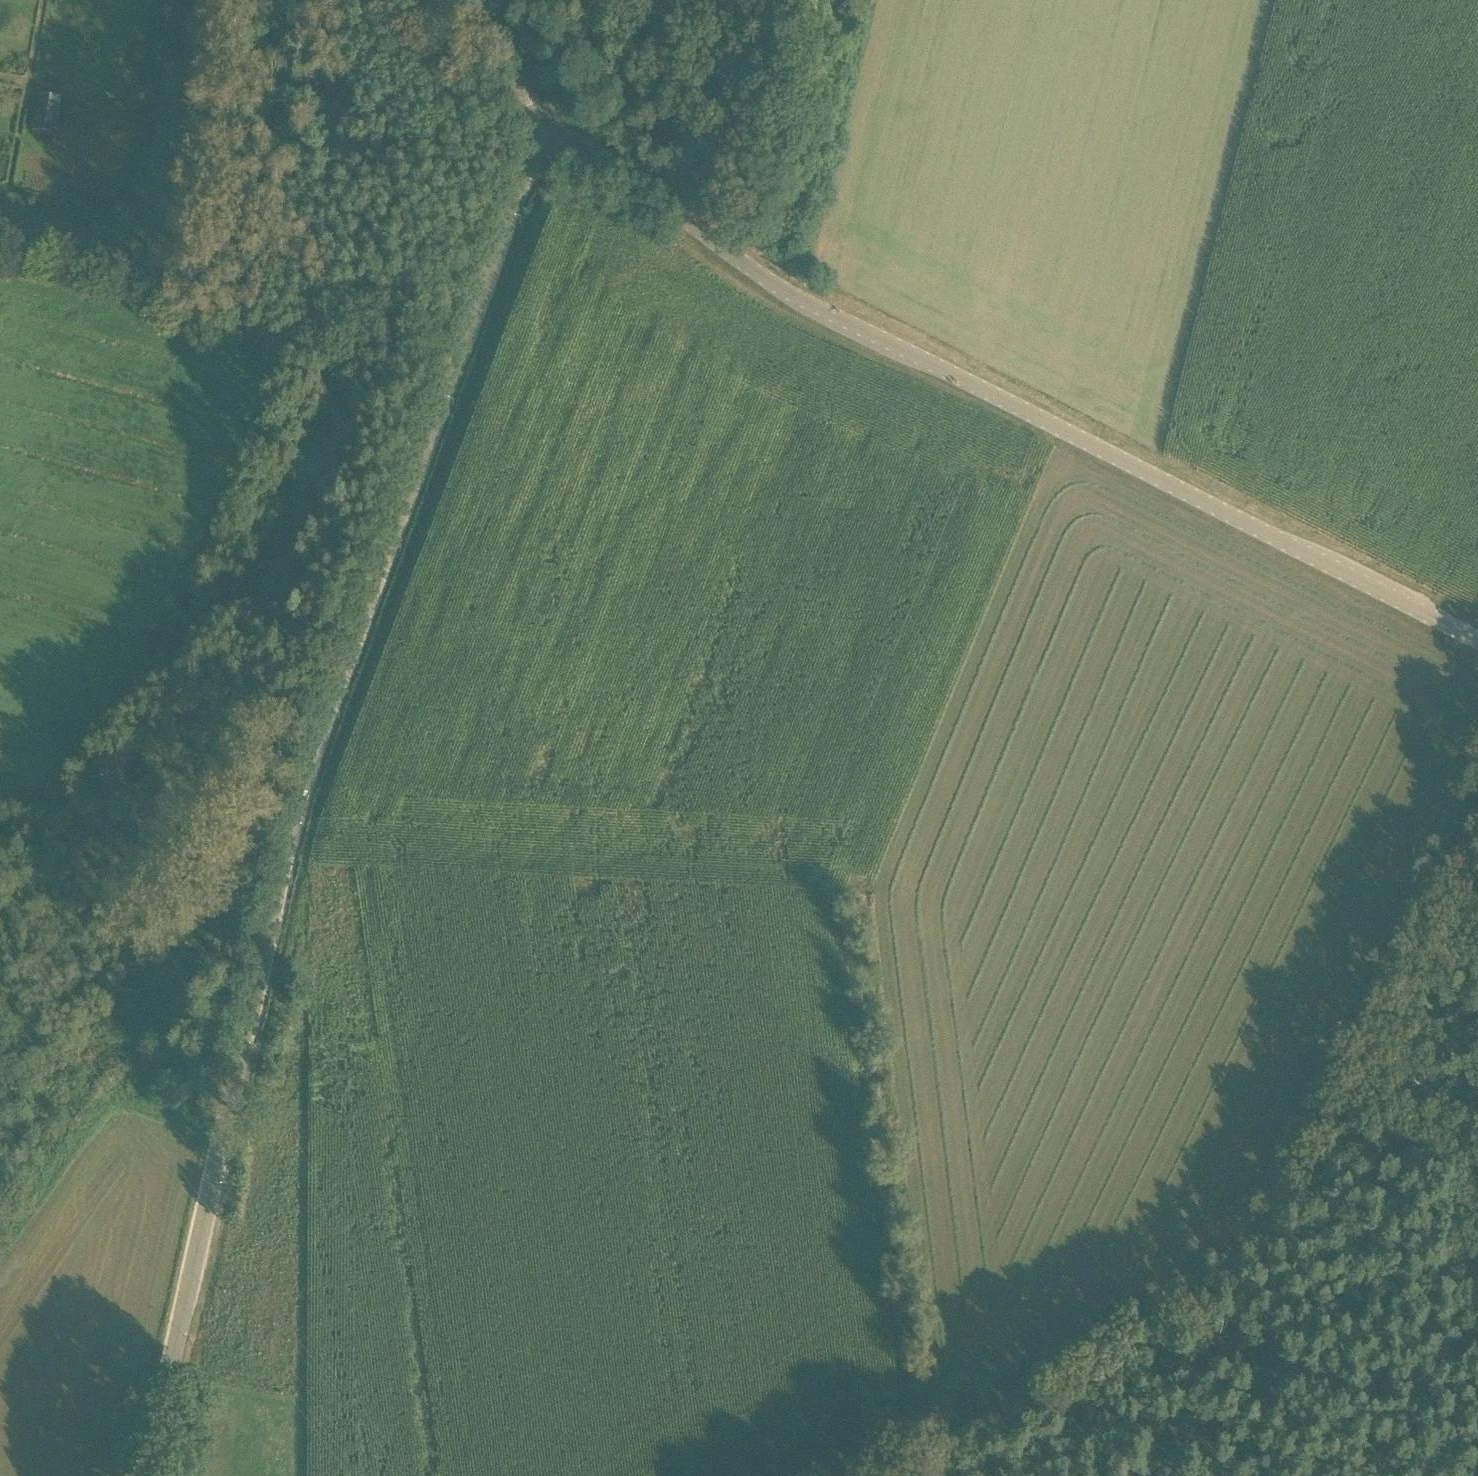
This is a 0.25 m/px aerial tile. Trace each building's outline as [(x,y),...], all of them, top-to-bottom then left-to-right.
[(39,96),(35,118),(58,122),(62,100),(39,96)]
